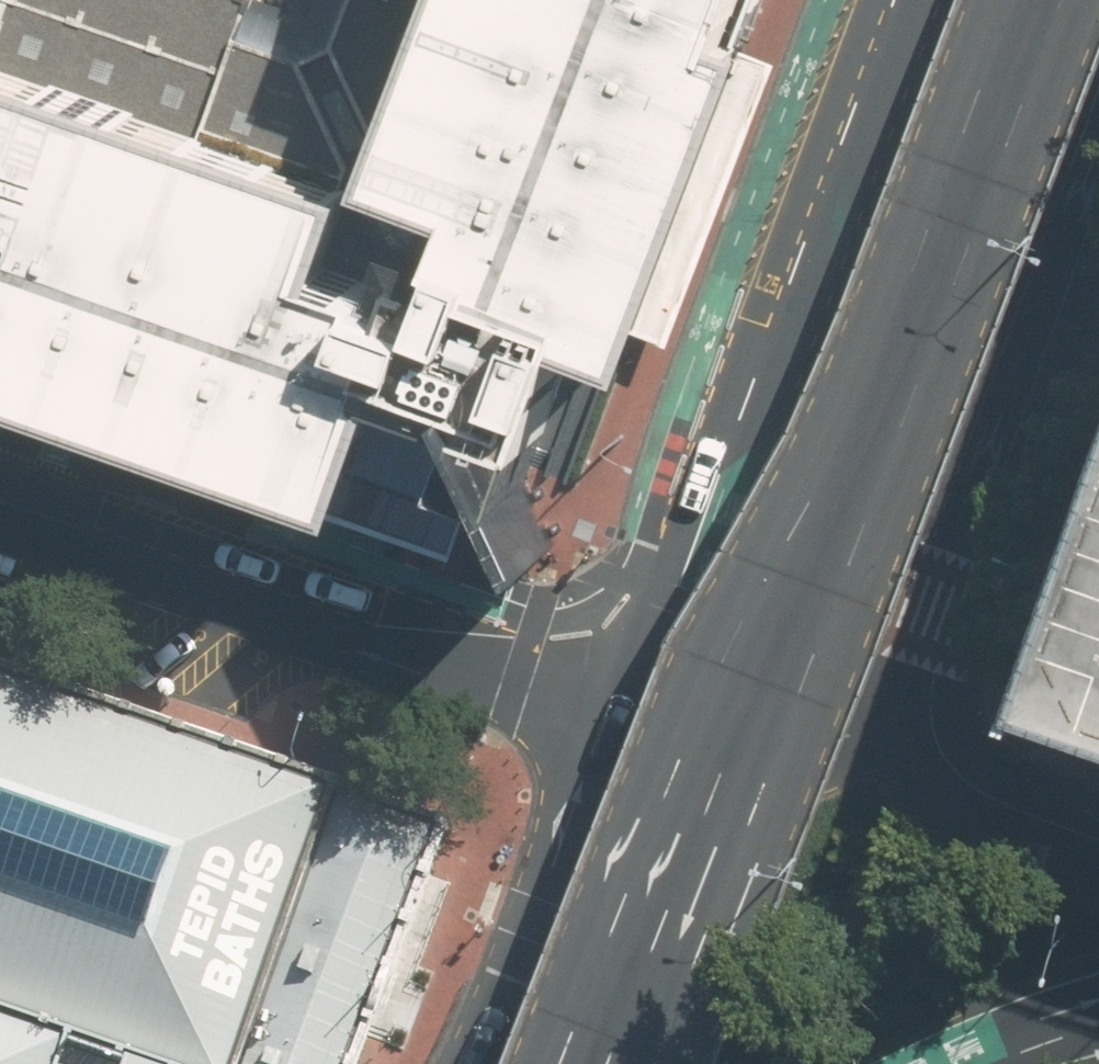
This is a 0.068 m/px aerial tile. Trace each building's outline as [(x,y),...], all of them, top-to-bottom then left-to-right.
[(385,172),(468,205),(454,251),(460,254),(441,311),(382,291),(386,282),(340,266),(373,178),(0,47),(0,371),(364,498),(404,383),(486,411),(467,465),(524,486),(579,330),(649,354),(655,336),(763,53),(771,26),(745,16),(751,0),(447,0),(385,172)] [(0,17),(0,47),(373,178),(385,172),(447,0),(354,0),(337,43),(304,60),(239,36),(251,4),(252,0),(6,0),(0,17)] [(251,4),(239,36),(304,60),(337,43),(354,0),(315,0),(307,23),(251,4)] [(763,53),(655,336),(670,342),(779,59),(763,53)] [(1028,683),(1098,707),(1098,478),(1028,683)] [(0,673),(0,1063),(360,1063),(447,833),(0,673)]
